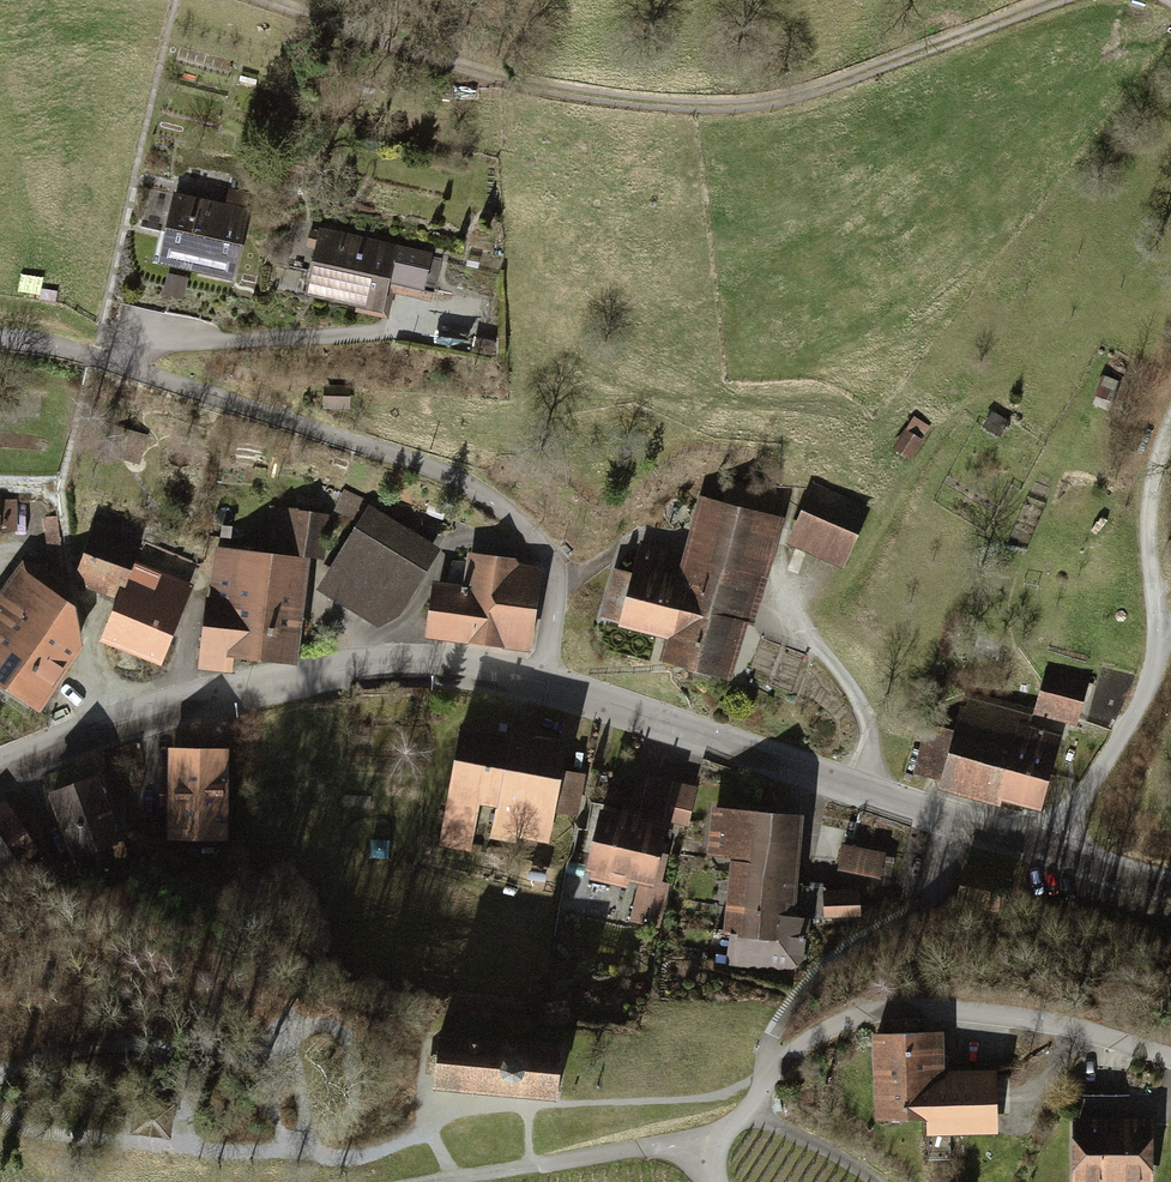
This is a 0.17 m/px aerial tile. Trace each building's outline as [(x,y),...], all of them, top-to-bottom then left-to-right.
[(232,214),(159,195),(142,262),(214,281),(232,214)] [(379,248),(300,228),(283,297),(362,317),(379,248)] [(928,433),(911,421),(891,451),(908,462),(928,433)] [(136,461),(143,435),(117,428),(110,454),(136,461)] [(864,508),(805,483),(779,547),(837,571),(864,508)] [(776,518),(691,499),(663,575),(649,571),(660,547),(636,539),(583,621),(647,639),(639,664),(711,680),(732,621),(745,624),(776,518)] [(427,546),(362,505),(308,591),(372,631),(427,546)] [(256,553),(204,550),(201,602),(194,602),(184,670),(222,673),(225,658),(284,665),(300,561),(318,563),(328,520),(265,506),(256,553)] [(191,588),(131,564),(139,545),(95,528),(76,576),(121,594),(104,636),(163,659),(191,588)] [(528,570),(506,567),(506,561),(459,555),(454,590),(420,585),(412,640),(517,654),(528,570)] [(13,577),(0,595),(0,695),(27,712),(72,650),(52,607),(13,577)] [(1084,675),(1042,664),(1029,713),(1071,724),(1084,675)] [(905,778),(1027,812),(1047,739),(1018,730),(1023,713),(961,696),(946,737),(918,732),(905,778)] [(547,749),(448,735),(433,845),(469,850),(474,811),(482,812),(478,841),(552,851),(554,829),(571,832),(564,881),(633,890),(629,924),(668,930),(683,820),(668,818),(675,776),(638,771),(631,818),(578,810),(582,779),(544,774),(547,749)] [(222,746),(161,748),(165,841),(226,839),(222,746)] [(92,771),(41,793),(69,860),(103,846),(113,870),(131,863),(92,771)] [(39,852),(22,827),(31,820),(19,803),(0,816),(0,878),(39,852)] [(792,816),(704,808),(701,858),(718,860),(720,966),(741,988),(804,962),(789,912),(792,816)] [(880,852),(837,844),(832,872),(875,880),(880,852)] [(859,889),(822,891),(824,917),(860,915),(859,889)] [(931,1033),(855,1039),(861,1122),(916,1118),(920,1165),(946,1163),(945,1143),(993,1139),(988,1068),(935,1072),(931,1033)] [(570,1046),(438,1037),(434,1095),(567,1104),(570,1046)] [(132,1101),(128,1138),(170,1142),(174,1105),(132,1101)] [(1058,1121),(1059,1181),(1145,1181),(1143,1119),(1058,1121)]
